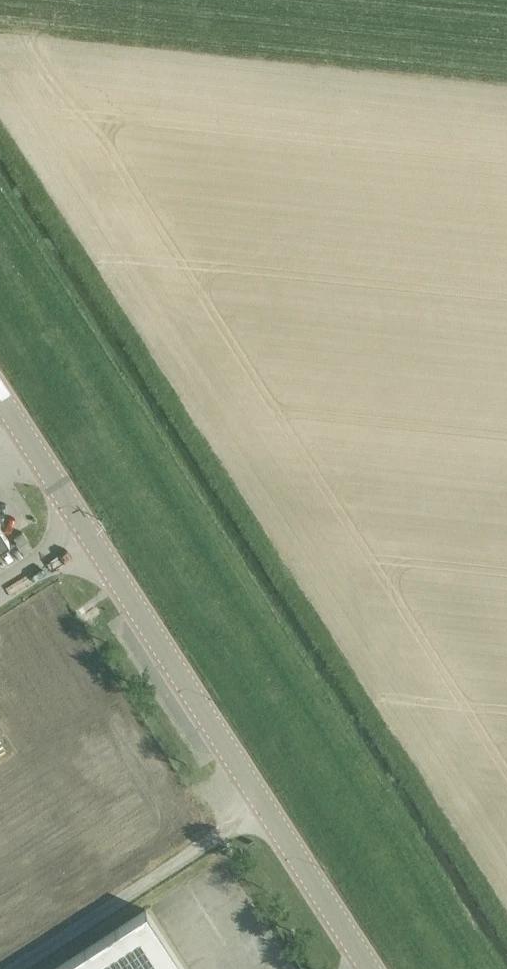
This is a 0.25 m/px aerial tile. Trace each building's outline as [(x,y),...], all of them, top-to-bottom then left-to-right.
[(9,542),(0,527),(0,548),(9,542)] [(20,545),(21,545),(28,540),(22,531),(14,537),(20,545)] [(146,909),(54,968),(185,968),(146,909)]
